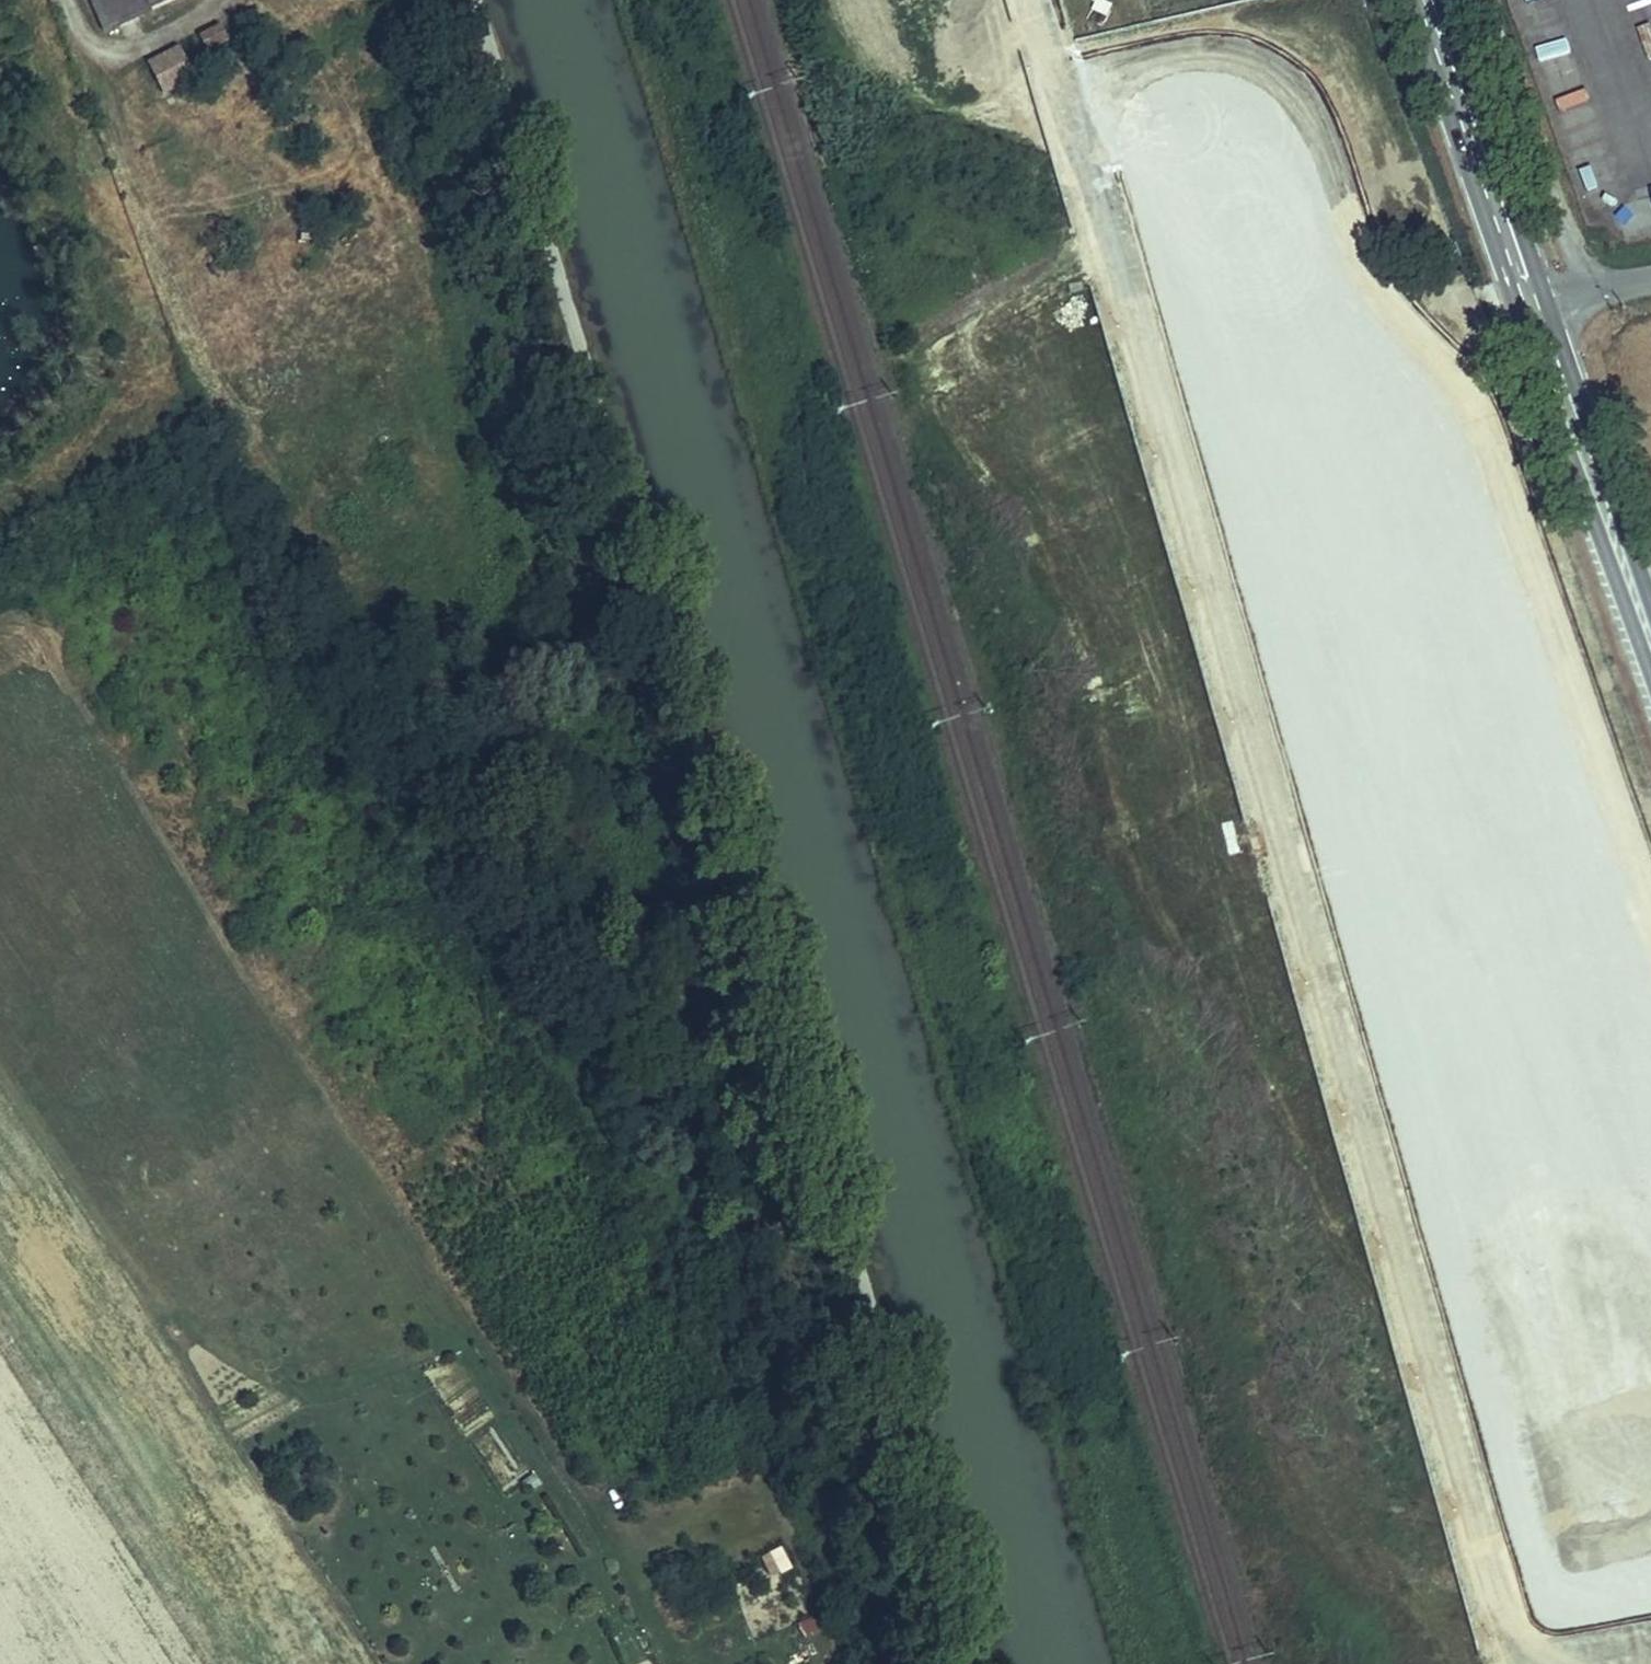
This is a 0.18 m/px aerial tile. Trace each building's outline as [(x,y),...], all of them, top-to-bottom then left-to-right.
[(149,21),(140,0),(88,0),(104,41),(149,21)] [(149,21),(197,0),(140,0),(149,21)] [(229,53),(222,38),(199,48),(206,63),(229,53)] [(194,93),(179,60),(150,73),(165,107),(194,93)]
